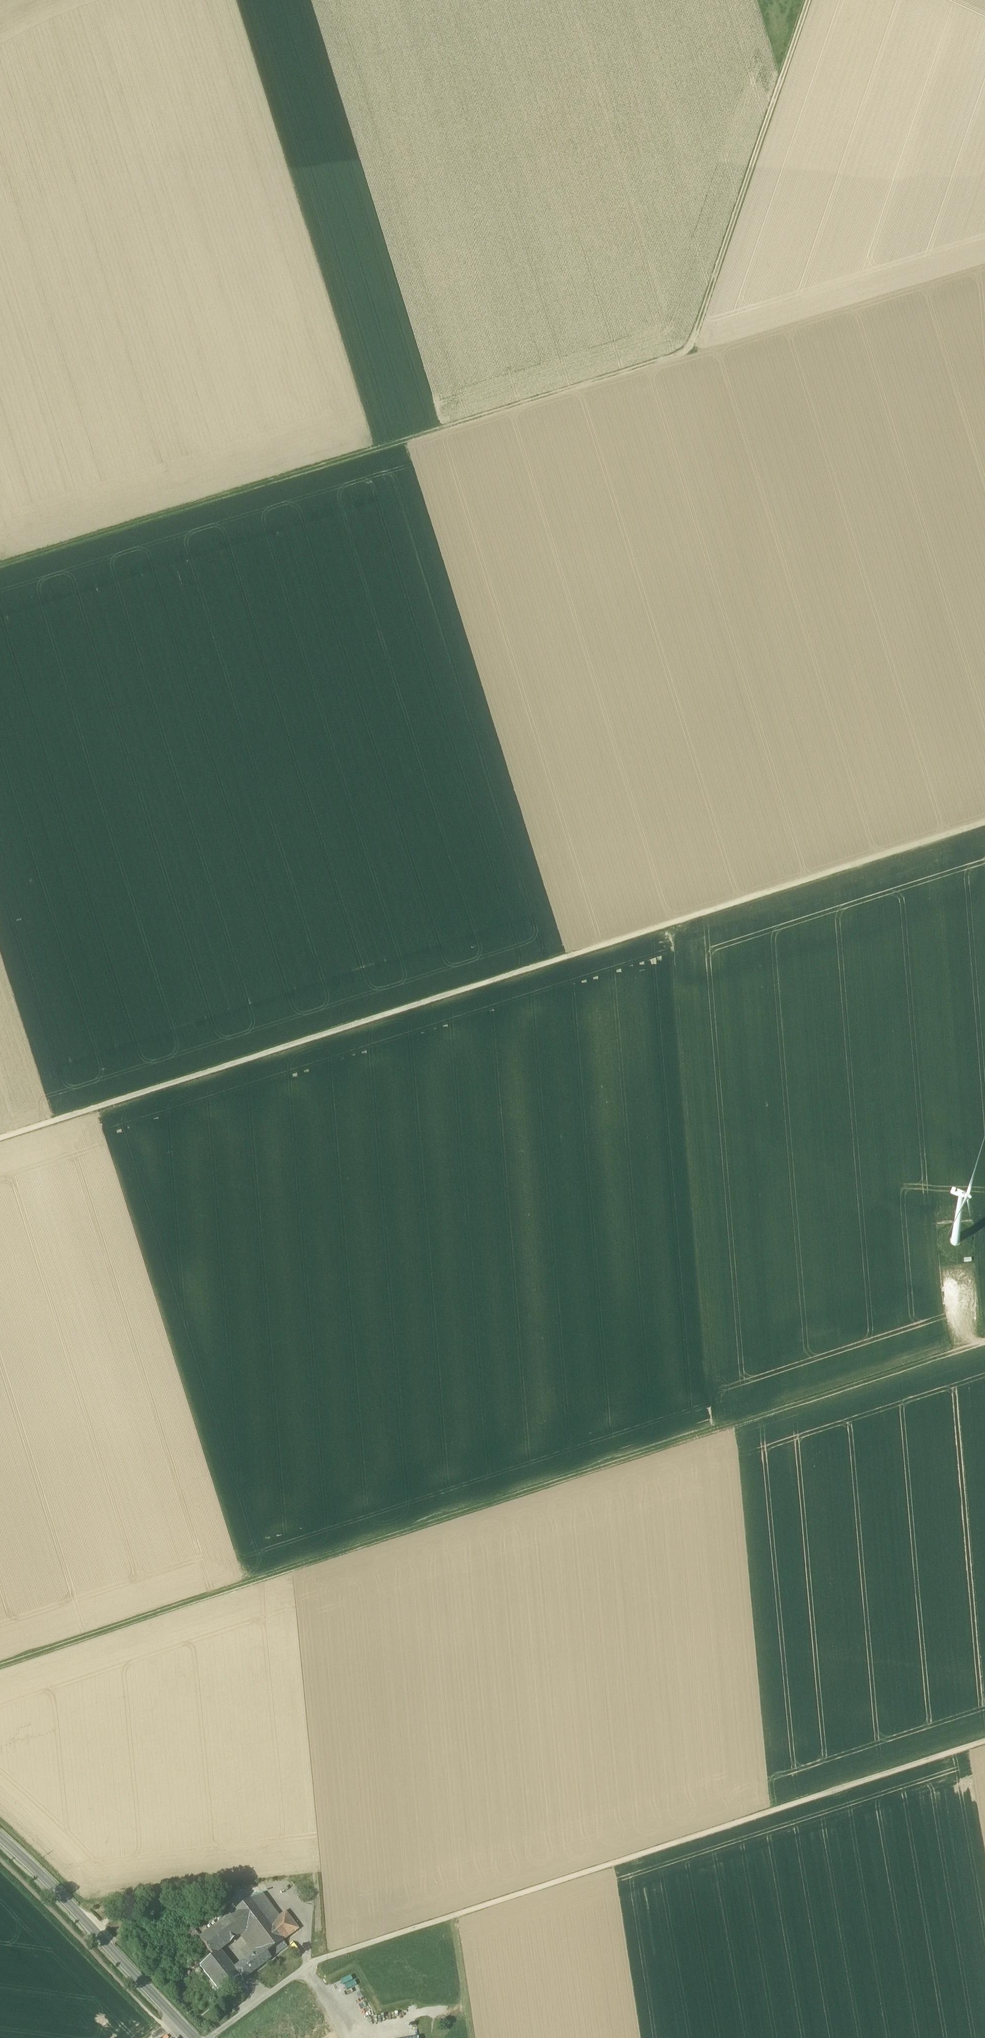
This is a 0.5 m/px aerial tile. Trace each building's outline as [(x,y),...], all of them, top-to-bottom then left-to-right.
[(263,1895),(253,1902),(284,1941),(300,1929),(287,1912),(280,1917),(263,1895)] [(251,1899),(234,1912),(248,1930),(263,1949),(263,1948),(268,1954),(284,1941),(253,1902),(251,1899)] [(234,1912),(200,1938),(200,1939),(213,1956),(220,1950),(221,1951),(248,1930),(234,1912)] [(196,1942),(200,1939),(200,1938),(192,1928),(188,1932),(196,1942)] [(288,1947),(284,1941),(268,1954),(272,1959),(288,1947)] [(259,1969),(272,1959),(268,1954),(263,1948),(263,1949),(251,1958),(259,1969)] [(200,1966),(220,1991),(240,1976),(236,1970),(221,1951),(220,1950),(213,1956),(200,1966)] [(243,1964),(252,1975),(259,1969),(251,1958),(243,1964)] [(252,1975),(243,1964),(236,1970),(240,1976),(244,1981),(252,1975)]
